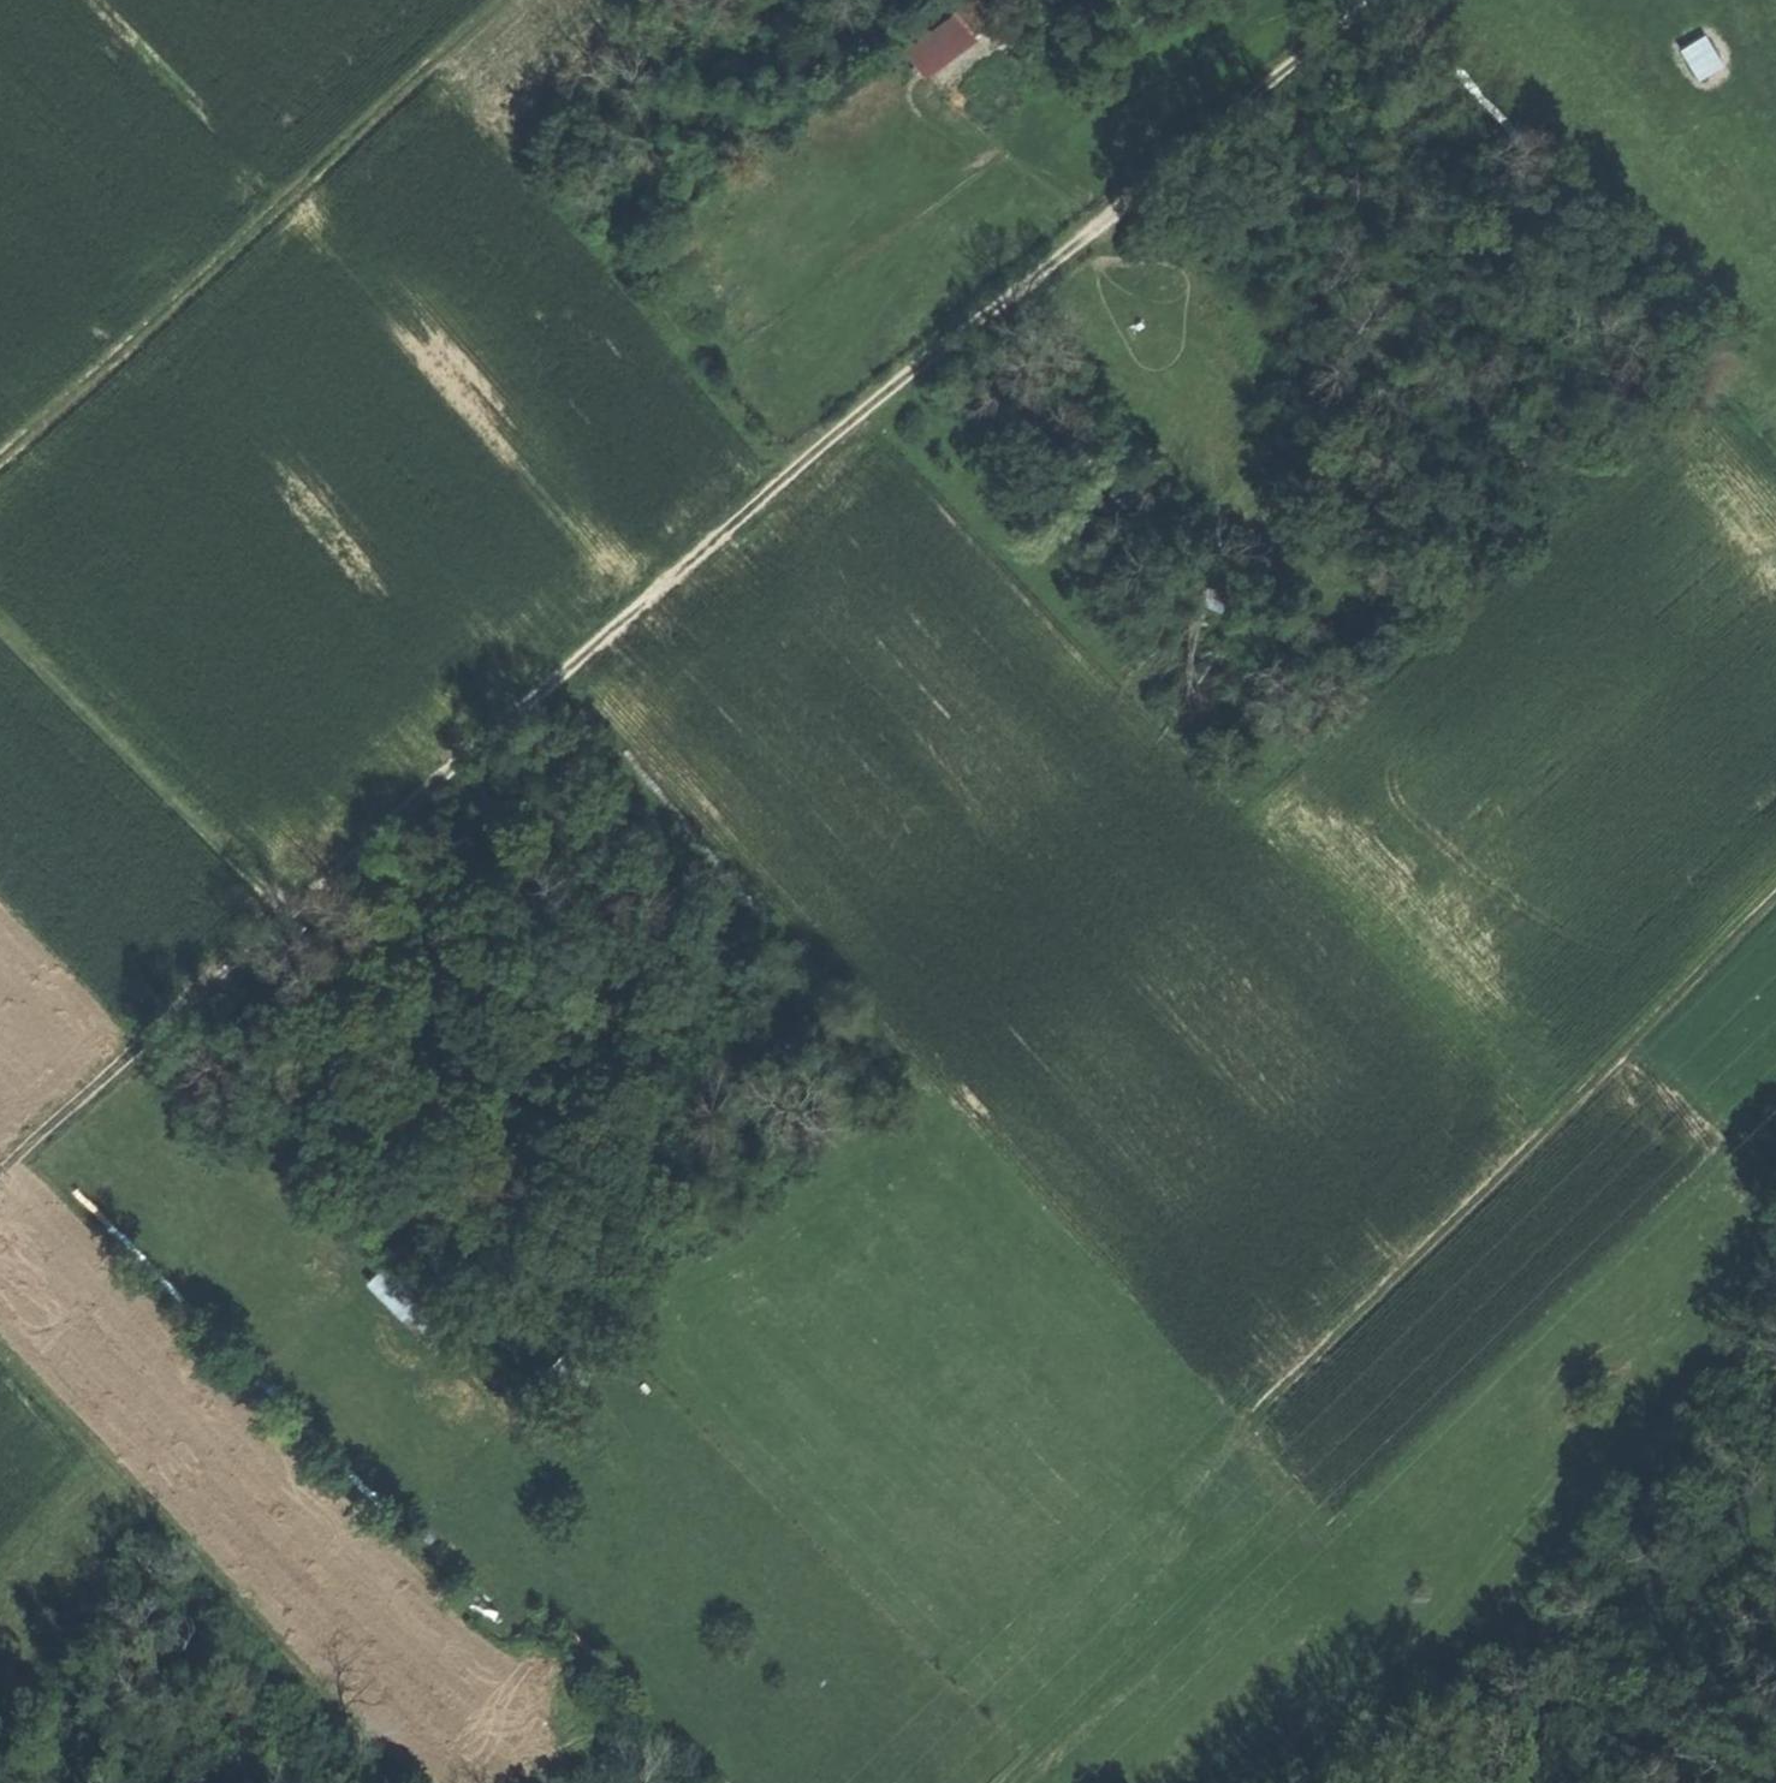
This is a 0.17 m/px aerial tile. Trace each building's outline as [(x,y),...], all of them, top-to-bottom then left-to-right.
[(971,6),(912,49),(943,92),(1003,48),(971,6)] [(1702,79),(1728,64),(1710,32),(1683,47),(1702,79)] [(381,1272),(370,1284),(419,1330),(431,1318),(381,1272)]
